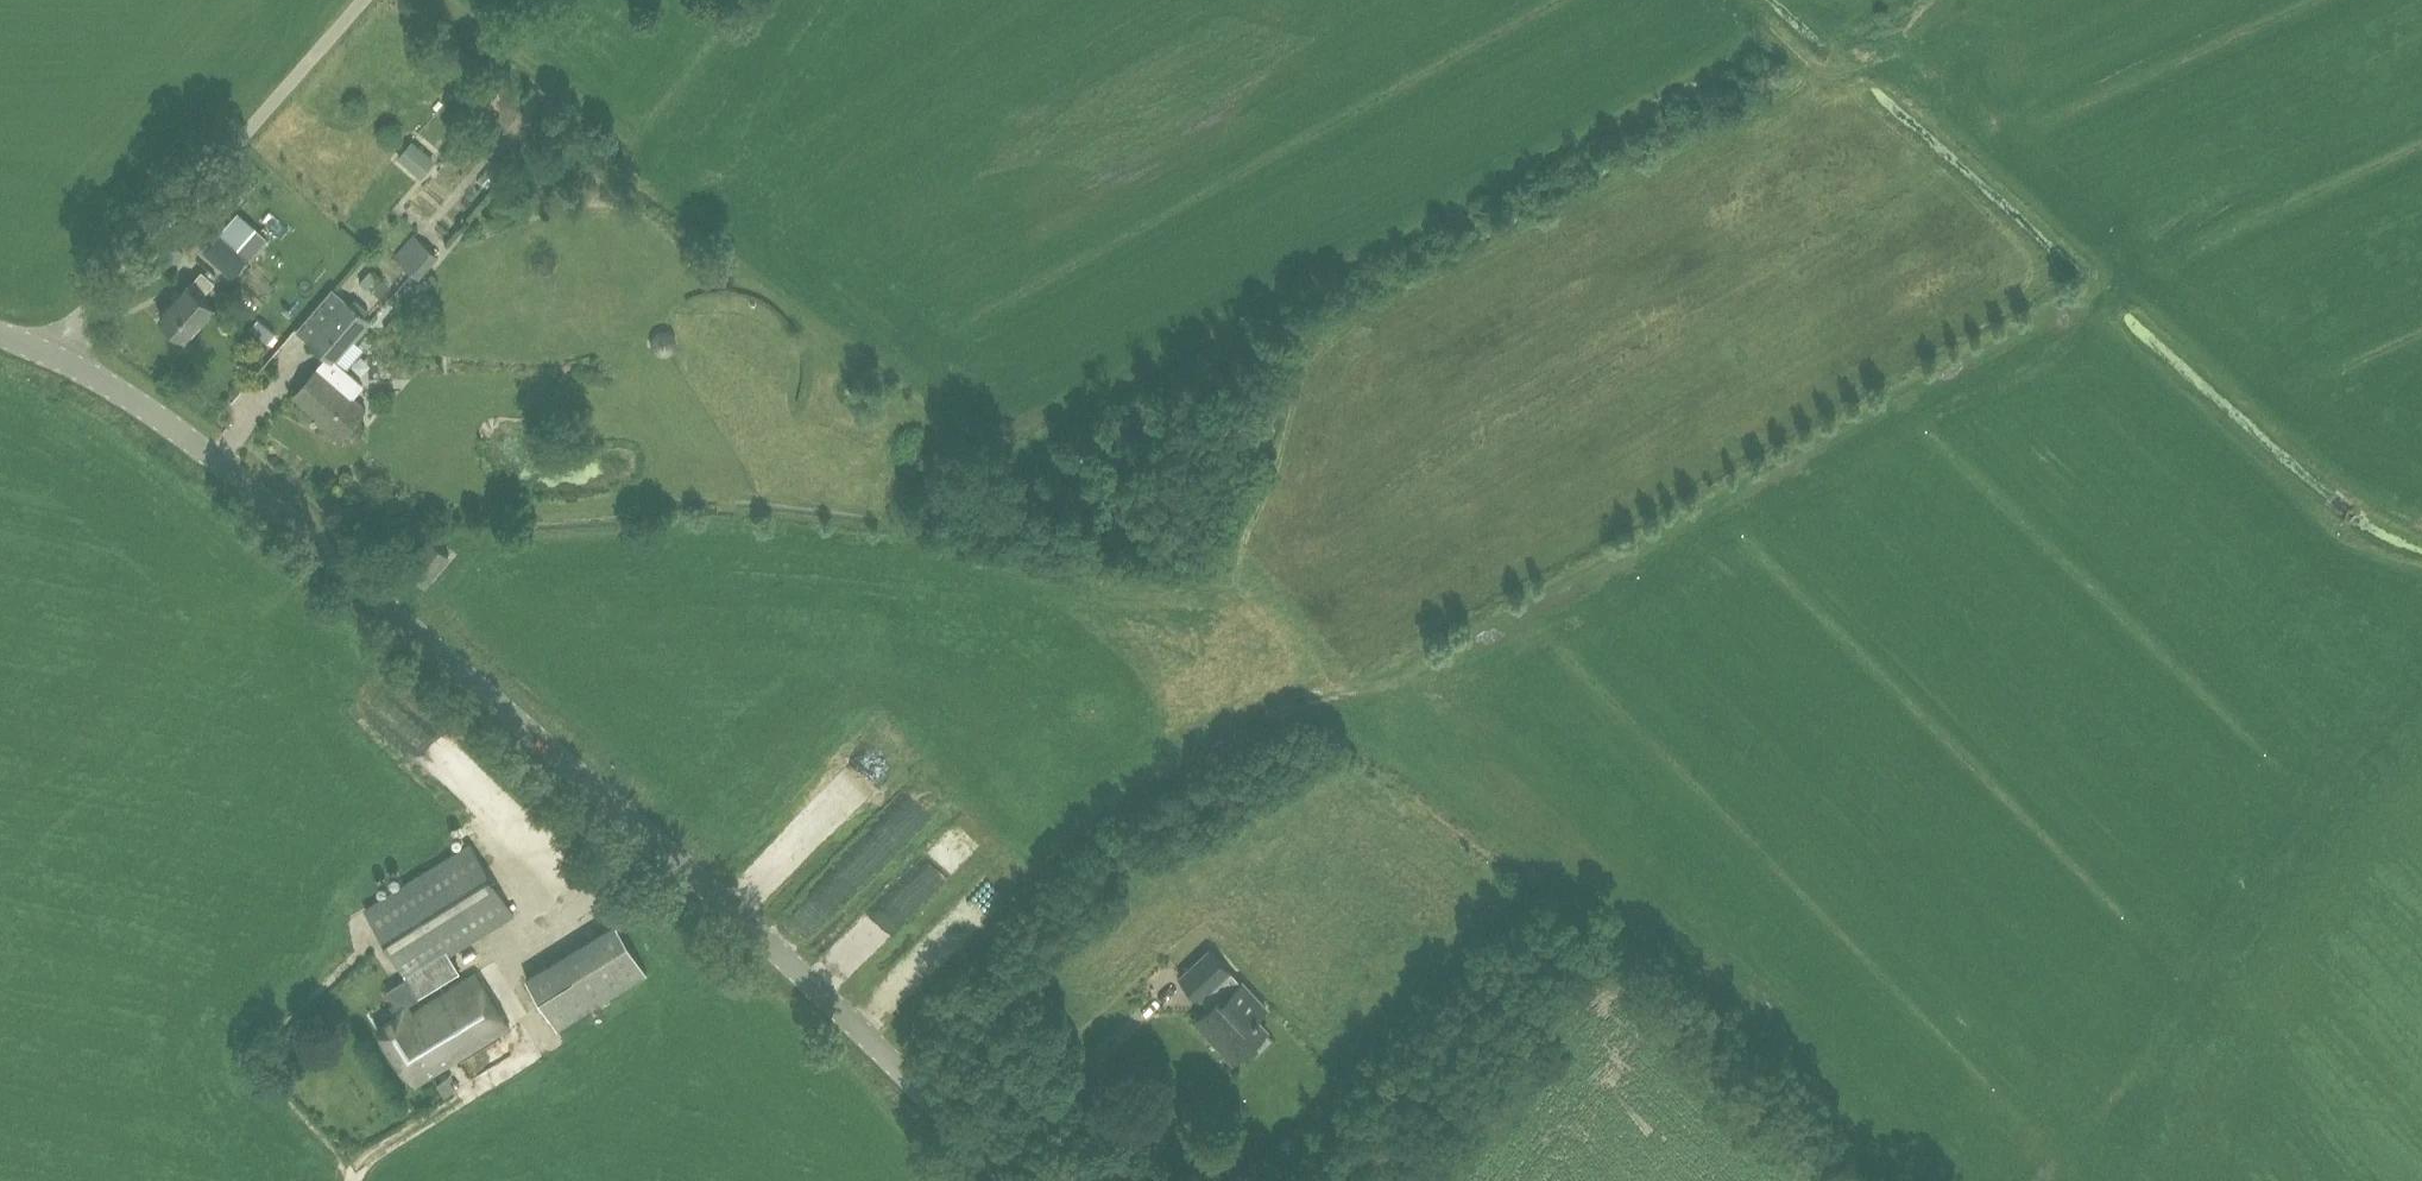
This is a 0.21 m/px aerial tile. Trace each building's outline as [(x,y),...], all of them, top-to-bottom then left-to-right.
[(436,160),(412,139),(397,156),(421,178),(436,160)] [(242,186),(249,193),(256,187),(248,179),(242,186)] [(221,233),(205,250),(233,276),(249,259),(221,233)] [(215,305),(203,295),(215,281),(204,271),(192,284),(190,282),(161,314),(186,336),(215,305)] [(330,356),(337,362),(340,358),(372,321),(344,297),(310,339),(330,356)] [(343,434),(366,408),(352,396),(366,380),(341,358),(340,358),(337,362),(330,356),(295,395),(321,418),(323,416),(343,434)] [(953,901),(993,858),(971,837),(930,880),(953,901)] [(367,907),(409,977),(387,990),(400,1011),(377,1024),(413,1084),(509,1026),(477,973),(411,1012),(406,1004),(460,972),(449,953),(514,914),(471,844),(367,907)] [(1198,982),(1215,1001),(1196,1019),(1234,1061),(1268,1030),(1257,1018),(1268,1008),(1244,981),(1243,982),(1211,948),(1182,975),(1193,987),(1198,982)] [(558,1028),(588,1009),(557,958),(526,977),(558,1028)] [(448,1077),(437,1084),(446,1097),(456,1089),(448,1077)]
